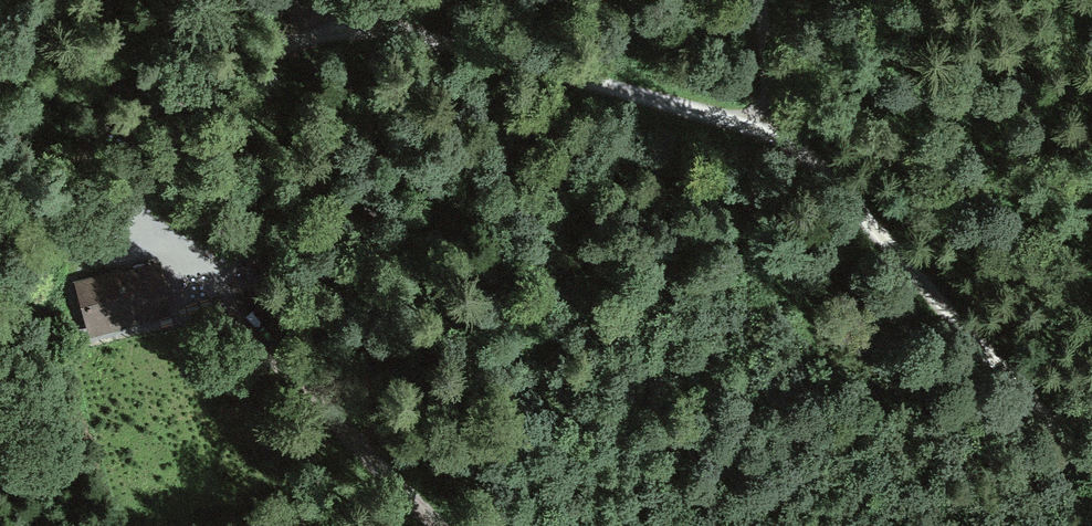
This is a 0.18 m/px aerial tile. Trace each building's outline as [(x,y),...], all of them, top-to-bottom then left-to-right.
[(153,262),(83,281),(96,328),(166,310),(153,262)]
